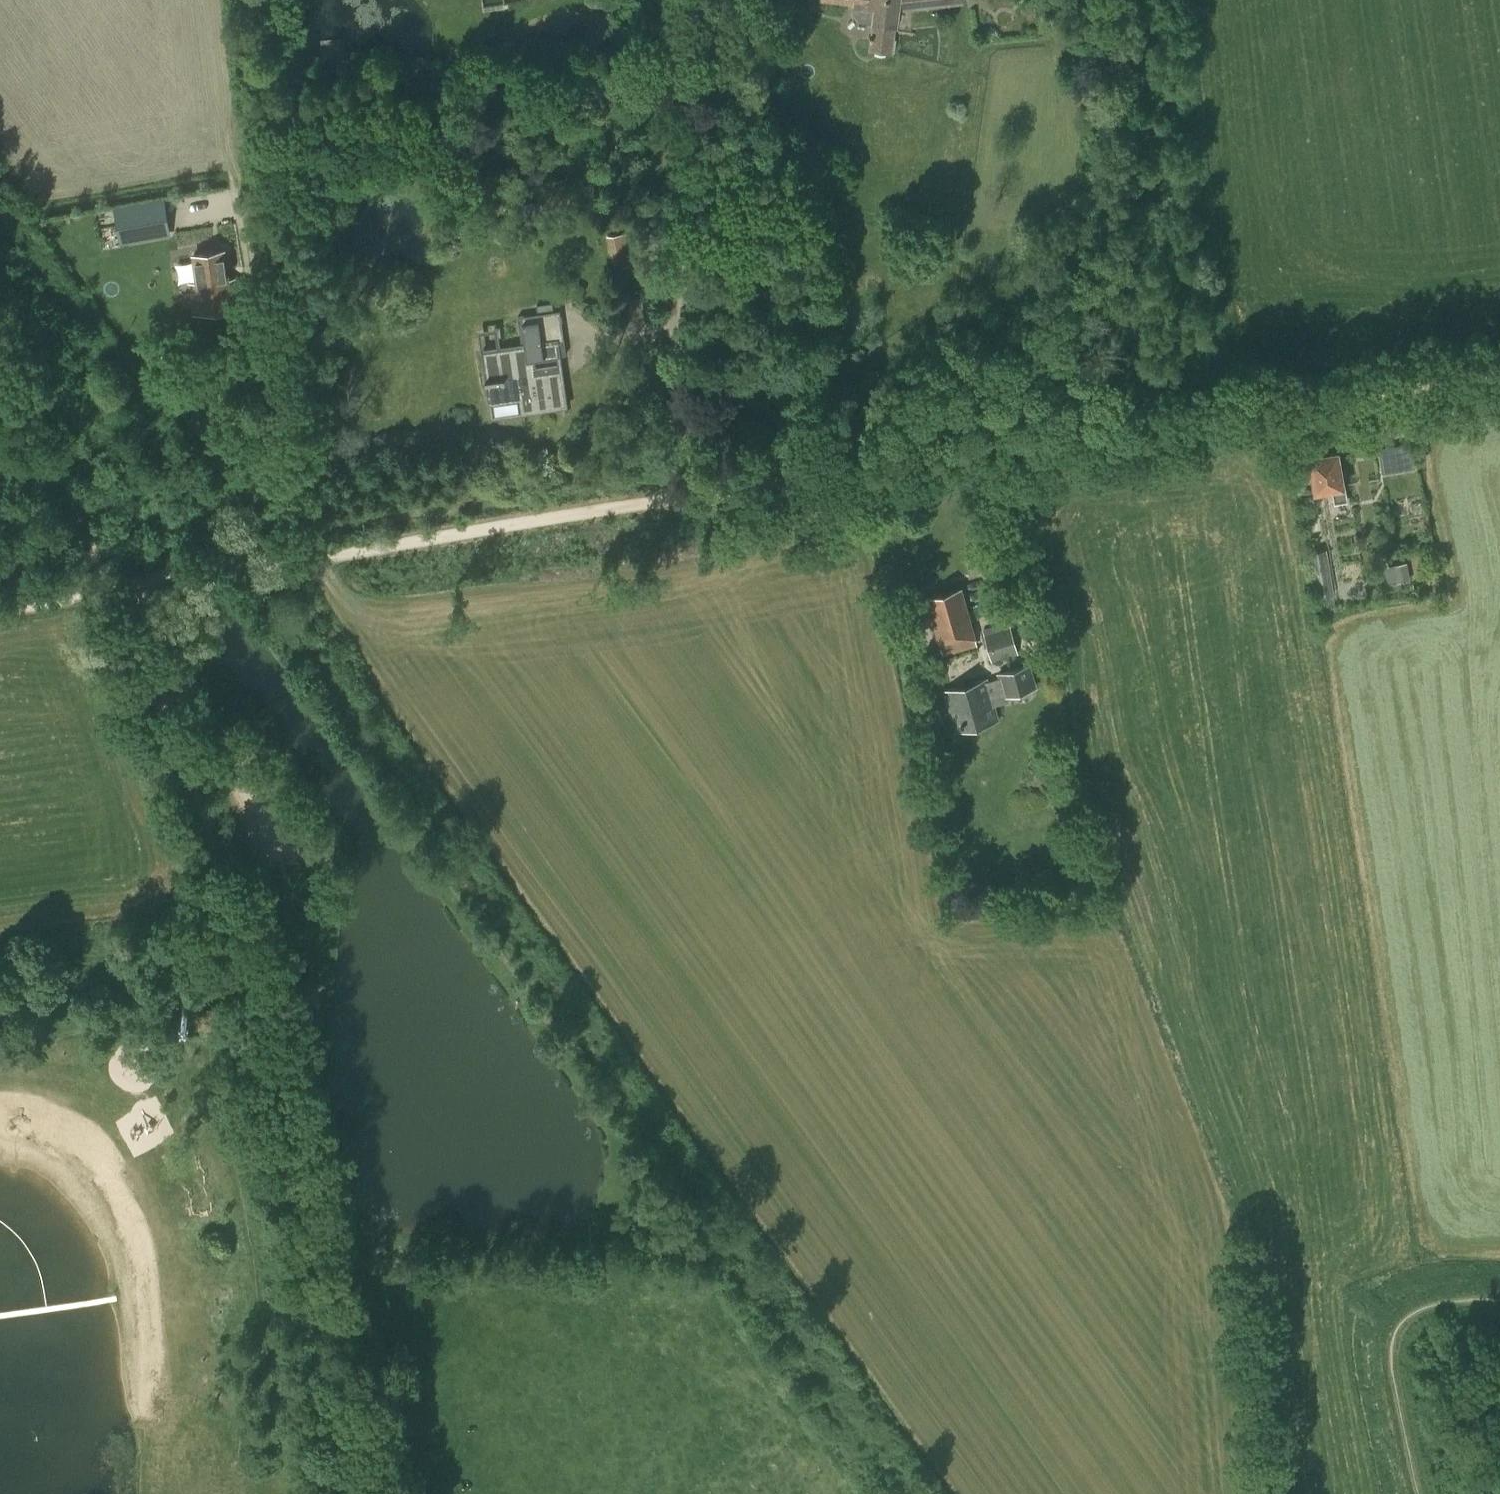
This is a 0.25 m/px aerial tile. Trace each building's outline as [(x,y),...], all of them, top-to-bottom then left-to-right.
[(891,52),(897,10),(943,5),(942,0),(829,0),(853,4),(852,12),(860,22),(873,23),(870,50),(891,52)] [(116,210),(119,226),(142,222),(145,238),(169,234),(163,201),(116,210)] [(607,235),(612,268),(635,265),(630,232),(607,235)] [(190,283),(194,314),(239,309),(235,279),(228,280),(224,251),(194,255),(197,283),(190,283)] [(521,323),(524,345),(482,351),(484,372),(485,371),(490,405),(516,401),(518,413),(565,406),(561,375),(535,379),(532,359),(566,354),(563,339),(542,342),(539,321),(521,323)] [(1417,469),(1417,444),(1384,444),(1384,469),(1417,469)] [(1338,472),(1335,454),(1310,459),(1316,491),(1331,488),(1333,503),(1348,501),(1343,471),(1338,472)] [(1308,552),(1316,597),(1334,594),(1326,549),(1308,552)] [(1411,580),(1408,562),(1386,566),(1389,584),(1411,580)] [(927,600),(913,603),(918,621),(932,617),(942,655),(976,646),(960,588),(926,598),(927,600)] [(981,630),(991,663),(1018,655),(1008,622),(981,630)] [(943,690),(955,731),(999,720),(995,704),(1009,700),(1008,696),(1036,688),(1030,664),(996,673),(998,678),(988,681),(987,678),(943,690)] [(293,983),(293,1005),(300,1005),(312,1005),(313,984),(301,983),(293,983)]
